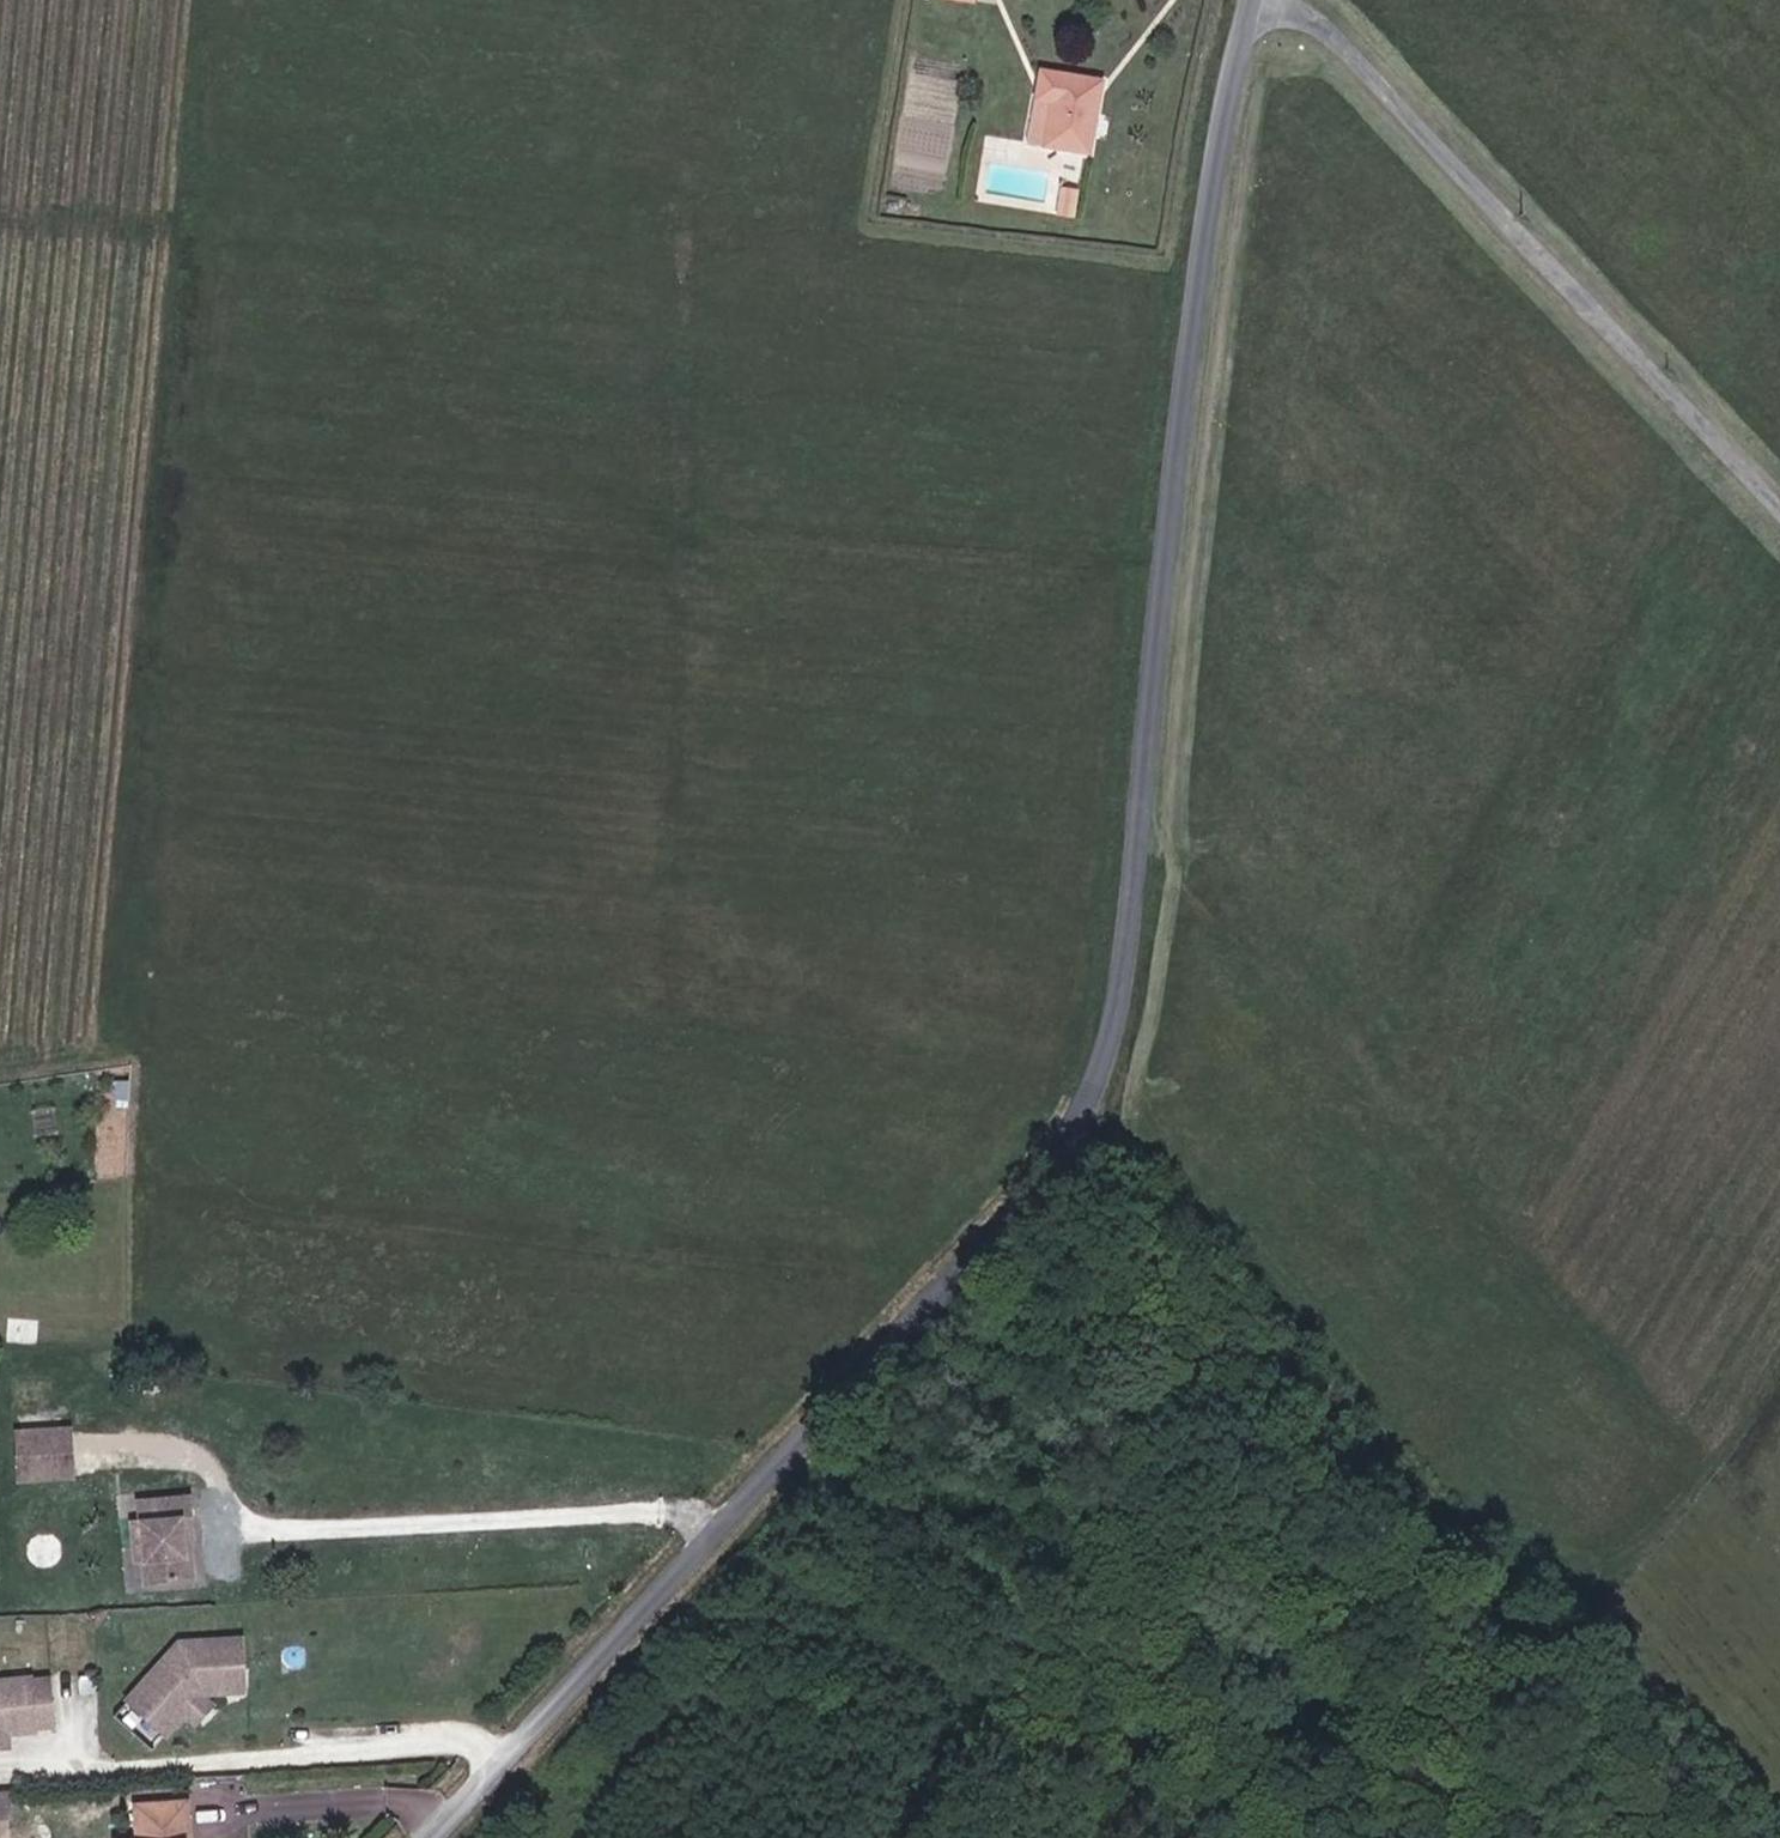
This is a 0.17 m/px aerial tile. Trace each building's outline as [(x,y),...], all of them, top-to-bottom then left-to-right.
[(1095,152),(1108,80),(1041,66),(1030,138),(1095,152)] [(1078,173),(1063,170),(1059,195),(1075,198),(1078,173)] [(77,1427),(69,1428),(24,1433),(29,1479),(76,1475),(82,1474),(77,1427)] [(132,1515),(134,1559),(145,1559),(145,1577),(184,1575),(202,1574),(198,1512),(196,1493),(143,1496),(143,1515),(132,1515)] [(247,1693),(244,1642),(181,1646),(131,1705),(171,1739),(190,1717),(194,1712),(190,1709),(197,1700),(201,1704),(205,1698),(247,1693)] [(58,1734),(53,1682),(32,1685),(37,1736),(58,1734)] [(32,1685),(0,1688),(0,1735),(2,1735),(3,1739),(9,1739),(37,1736),(32,1685)] [(200,1726),(216,1707),(205,1698),(201,1704),(197,1700),(190,1709),(194,1712),(190,1717),(200,1726)] [(171,1739),(131,1705),(118,1721),(158,1755),(171,1739)] [(9,1739),(3,1739),(2,1735),(0,1735),(0,1753),(10,1752),(9,1739)] [(0,1800),(0,1822),(12,1822),(11,1799),(0,1800)] [(195,1823),(142,1828),(143,1837),(196,1837),(195,1823)]
